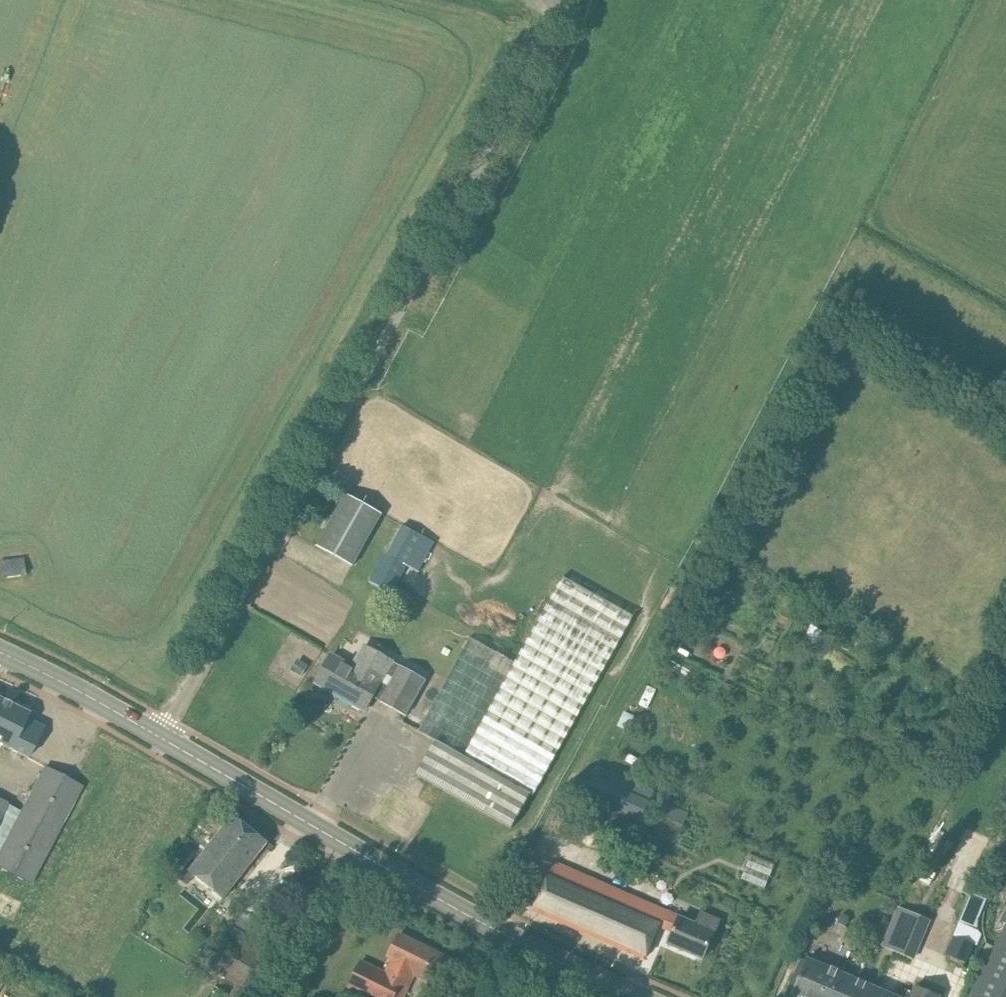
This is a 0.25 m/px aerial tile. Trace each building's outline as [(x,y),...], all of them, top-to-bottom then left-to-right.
[(383,514),(347,494),(317,547),(354,568),(383,514)] [(403,527),(387,557),(384,555),(370,583),(394,595),(408,568),(420,575),(436,544),(403,527)] [(2,578),(26,575),(24,557),(0,560),(0,561),(2,578)] [(513,829),(532,795),(534,797),(635,617),(564,577),(517,663),(470,637),(418,732),(436,741),(418,775),(513,829)] [(812,624),(804,636),(816,643),(821,647),(829,634),(827,633),(812,624)] [(354,667),(333,655),(317,684),(367,712),(376,695),(385,700),(383,704),(407,717),(427,681),(403,668),(402,669),(393,664),(395,662),(365,646),(354,667)] [(301,677),(309,664),(299,658),(291,670),(301,677)] [(44,727),(28,719),(29,714),(0,699),(0,744),(29,759),(44,727)] [(10,804),(0,799),(0,870),(31,886),(84,787),(45,765),(21,811),(10,806),(10,804)] [(607,782),(594,776),(586,794),(641,819),(655,789),(612,770),(607,782)] [(225,899),(269,844),(235,817),(191,872),(225,899)] [(752,855),(744,880),(768,888),(776,862),(752,855)] [(645,961),(658,931),(672,936),(668,944),(703,959),(720,921),(701,913),(697,925),(666,912),(667,911),(557,863),(533,912),(645,961)] [(956,932),(947,952),(967,960),(975,941),(984,944),(977,915),(990,887),(970,877),(964,888),(974,891),(956,932)] [(242,988),(270,942),(268,940),(272,932),(264,924),(243,912),(236,924),(247,930),(221,976),(242,988)] [(882,943),(913,957),(923,935),(892,920),(882,943)] [(969,996),(1005,996),(1005,926),(995,947),(987,962),(969,996)] [(388,958),(392,960),(386,973),(361,961),(348,988),(366,996),(404,996),(414,976),(439,988),(452,960),(400,934),(388,958)] [(790,984),(797,987),(793,996),(897,996),(809,960),(808,961),(801,958),(790,984)] [(941,996),(916,986),(911,996),(940,996),(941,996)]
